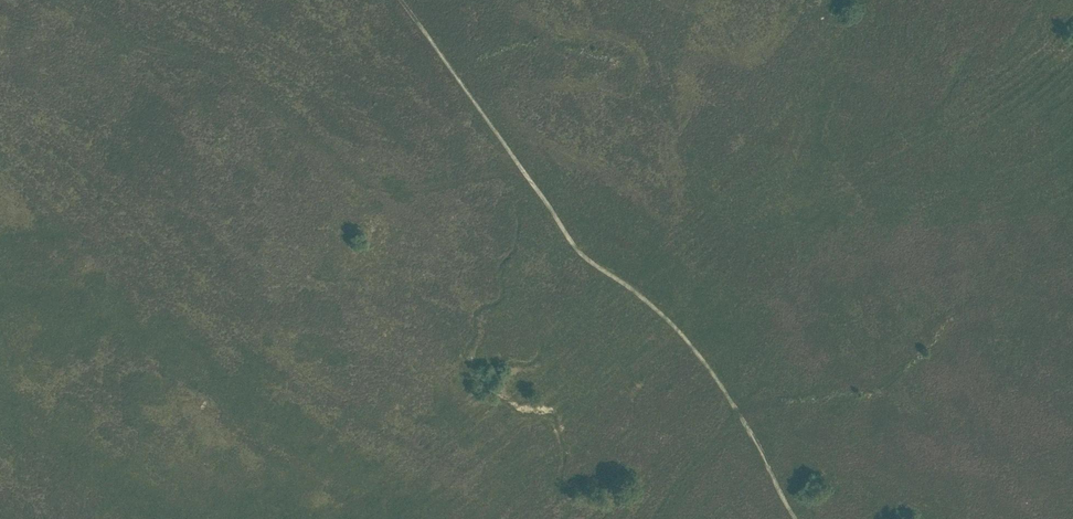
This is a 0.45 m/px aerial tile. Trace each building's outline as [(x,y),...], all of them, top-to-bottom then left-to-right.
[(1046,202),(1039,205),(1042,213),(1049,210),(1046,202)]
